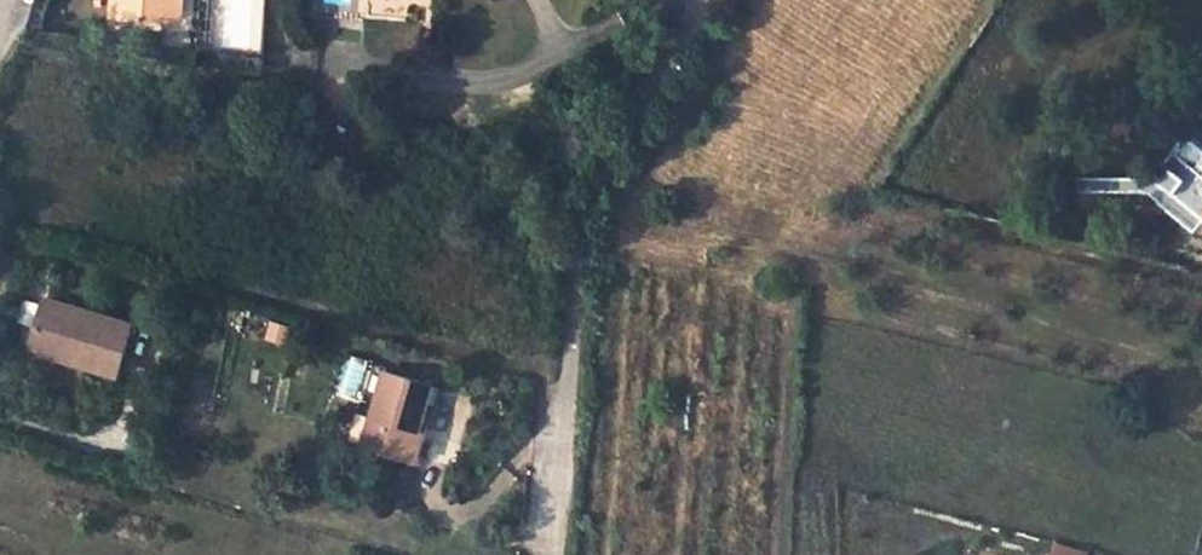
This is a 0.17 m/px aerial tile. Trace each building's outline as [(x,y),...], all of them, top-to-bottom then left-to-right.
[(116,5),(143,6),(142,15),(186,19),(187,0),(116,0),(116,5)] [(114,13),(142,15),(143,6),(116,5),(114,13)] [(1153,175),(1142,188),(1198,231),(1201,226),(1201,147),(1185,133),(1153,175)] [(121,372),(135,322),(47,299),(36,337),(83,350),(81,360),(121,372)] [(34,347),(81,360),(83,350),(36,337),(34,347)] [(435,383),(388,371),(366,446),(408,458),(416,428),(422,429),(435,383)] [(408,458),(420,461),(429,431),(422,429),(416,428),(408,458)]
